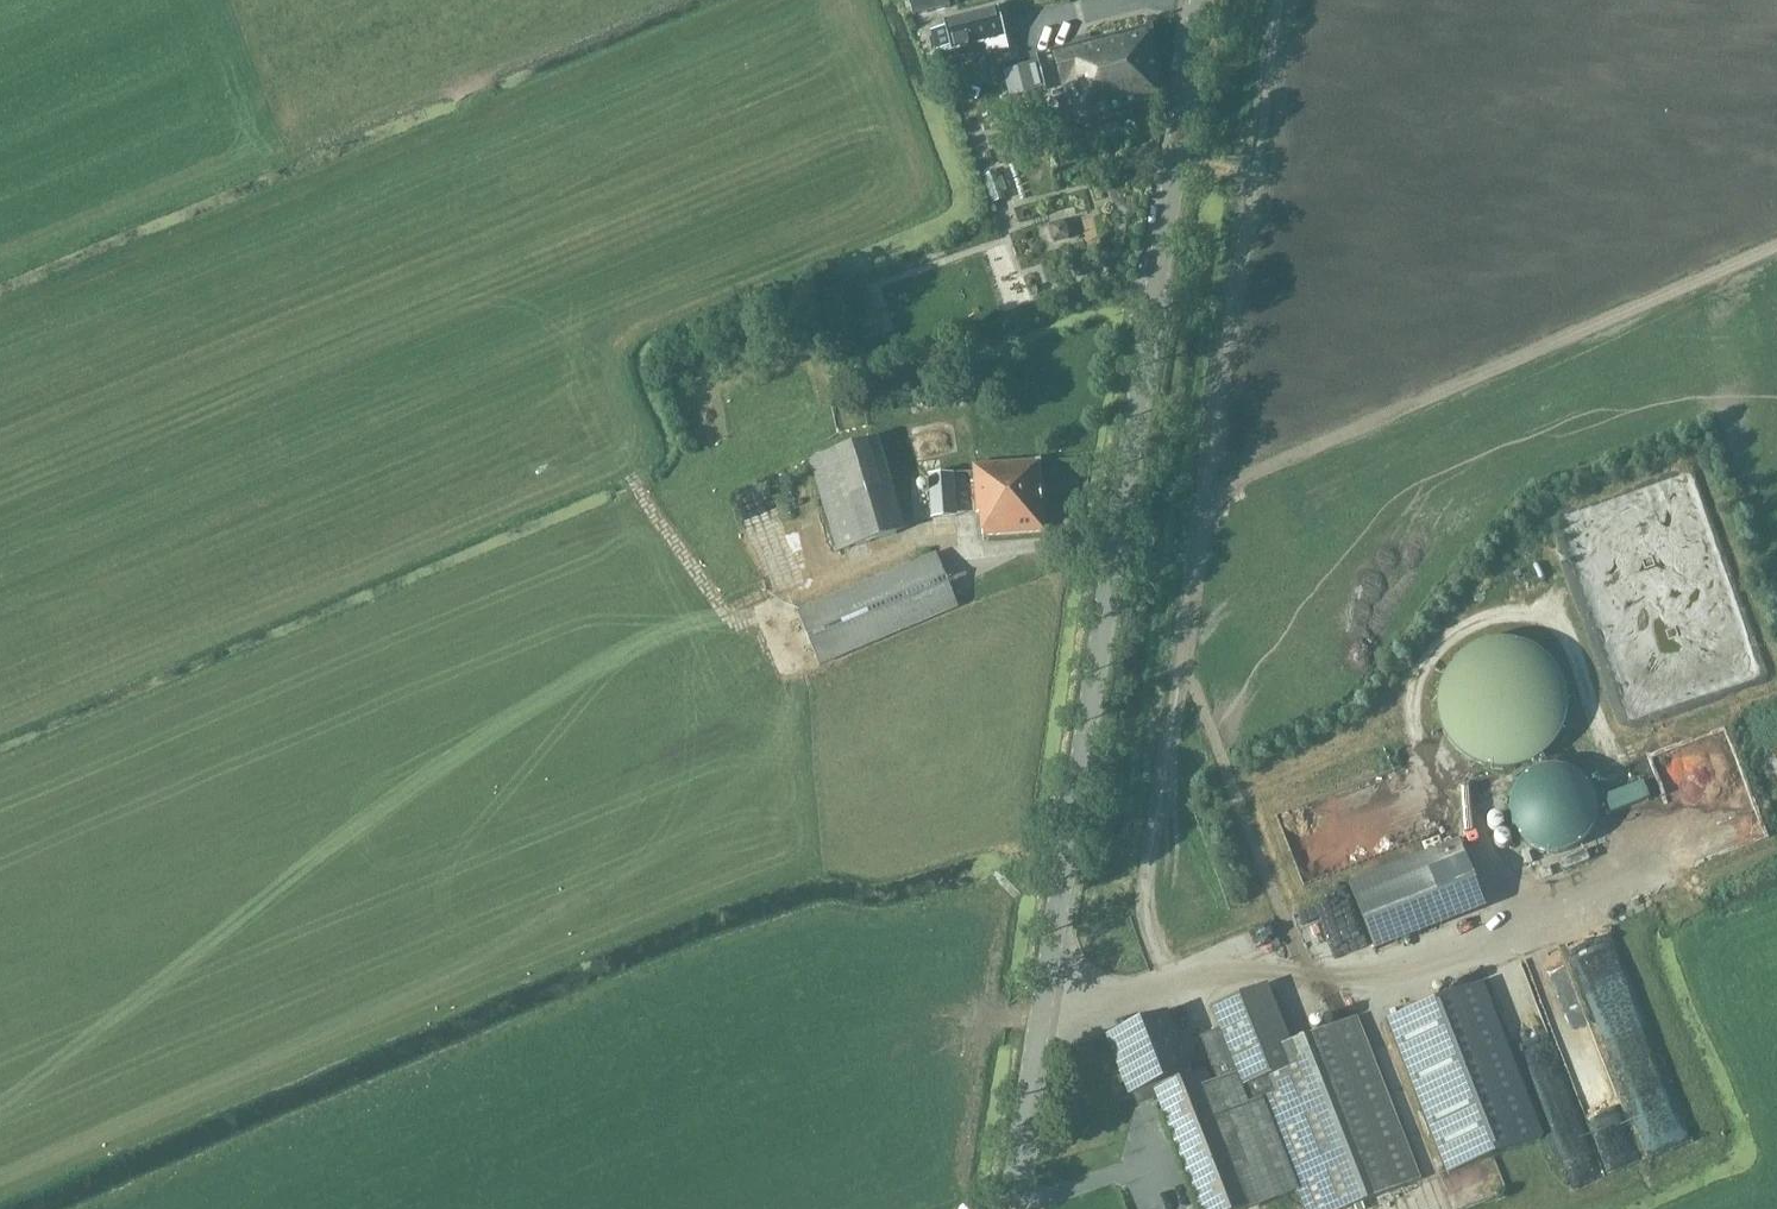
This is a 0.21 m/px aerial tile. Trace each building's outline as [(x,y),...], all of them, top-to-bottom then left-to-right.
[(913,16),(950,6),(949,0),(909,0),(913,16)] [(921,48),(934,46),(930,23),(917,26),(921,48)] [(936,38),(946,77),(996,64),(986,25),(936,38)] [(1036,55),(1038,61),(1018,66),(1025,94),(1045,89),(1046,93),(1064,88),(1068,104),(1073,103),(1080,124),(1157,105),(1163,102),(1166,100),(1167,97),(1167,94),(1152,26),(1036,55)] [(1054,217),(1036,217),(1036,234),(1054,233),(1054,217)] [(866,326),(878,323),(875,305),(863,307),(866,326)] [(907,454),(933,448),(927,427),(901,433),(907,454)] [(864,542),(906,530),(888,468),(879,437),(869,440),(836,450),(807,459),(836,551),(864,542)] [(932,517),(956,515),(953,467),(942,467),(941,457),(927,459),(932,517)] [(982,536),(1045,531),(1040,460),(973,464),(976,514),(981,514),(982,536)] [(766,589),(792,577),(752,487),(725,499),(766,589)] [(1605,495),(1550,512),(1611,715),(1726,680),(1717,651),(1651,670),(1629,597),(1614,601),(1606,575),(1589,580),(1584,564),(1580,551),(1602,545),(1594,520),(1611,515),(1605,495)] [(821,665),(906,628),(958,606),(936,552),(798,610),(821,665)] [(1520,767),(1528,764),(1536,760),(1543,755),(1549,750),(1555,743),(1560,736),(1563,728),(1566,719),(1567,710),(1568,701),(1567,692),(1564,683),(1561,674),(1556,667),(1550,660),(1544,655),(1538,650),(1530,646),(1523,643),(1515,641),(1507,639),(1498,639),(1490,640),(1482,642),(1475,645),(1468,650),(1460,655),(1454,662),(1448,669),(1443,678),(1440,686),(1438,695),(1437,704),(1438,713),(1440,722),(1443,730),(1447,739),(1452,746),(1459,752),(1466,758),(1473,763),(1481,766),(1489,768),(1497,769),(1505,769),(1512,768),(1520,767)] [(1584,840),(1589,835),(1593,829),(1595,822),(1597,815),(1597,808),(1596,801),(1594,794),(1591,788),(1587,782),(1583,777),(1577,773),(1571,770),(1565,768),(1559,766),(1552,766),(1545,767),(1538,769),(1532,772),(1525,776),(1520,781),(1515,787),(1512,794),(1510,802),(1510,809),(1510,817),(1512,825),(1516,832),(1520,839),(1526,845),(1532,849),(1539,851),(1545,853),(1552,854),(1560,853),(1566,851),(1573,849),(1579,845),(1584,840)] [(1376,950),(1487,906),(1461,840),(1349,883),(1376,950)] [(1450,1173),(1543,1136),(1482,981),(1388,1018),(1450,1173)] [(1200,1208),(1247,1208),(1298,1191),(1305,1208),(1342,1208),(1420,1178),(1357,1015),(1290,1041),(1268,984),(1211,1005),(1221,1029),(1200,1037),(1216,1080),(1211,1083),(1205,1065),(1190,1071),(1167,1011),(1107,1034),(1131,1094),(1153,1086),(1200,1208)] [(1569,1098),(1586,1158),(1580,1160),(1576,1147),(1552,1154),(1559,1175),(1617,1158),(1596,1089),(1569,1098)]
